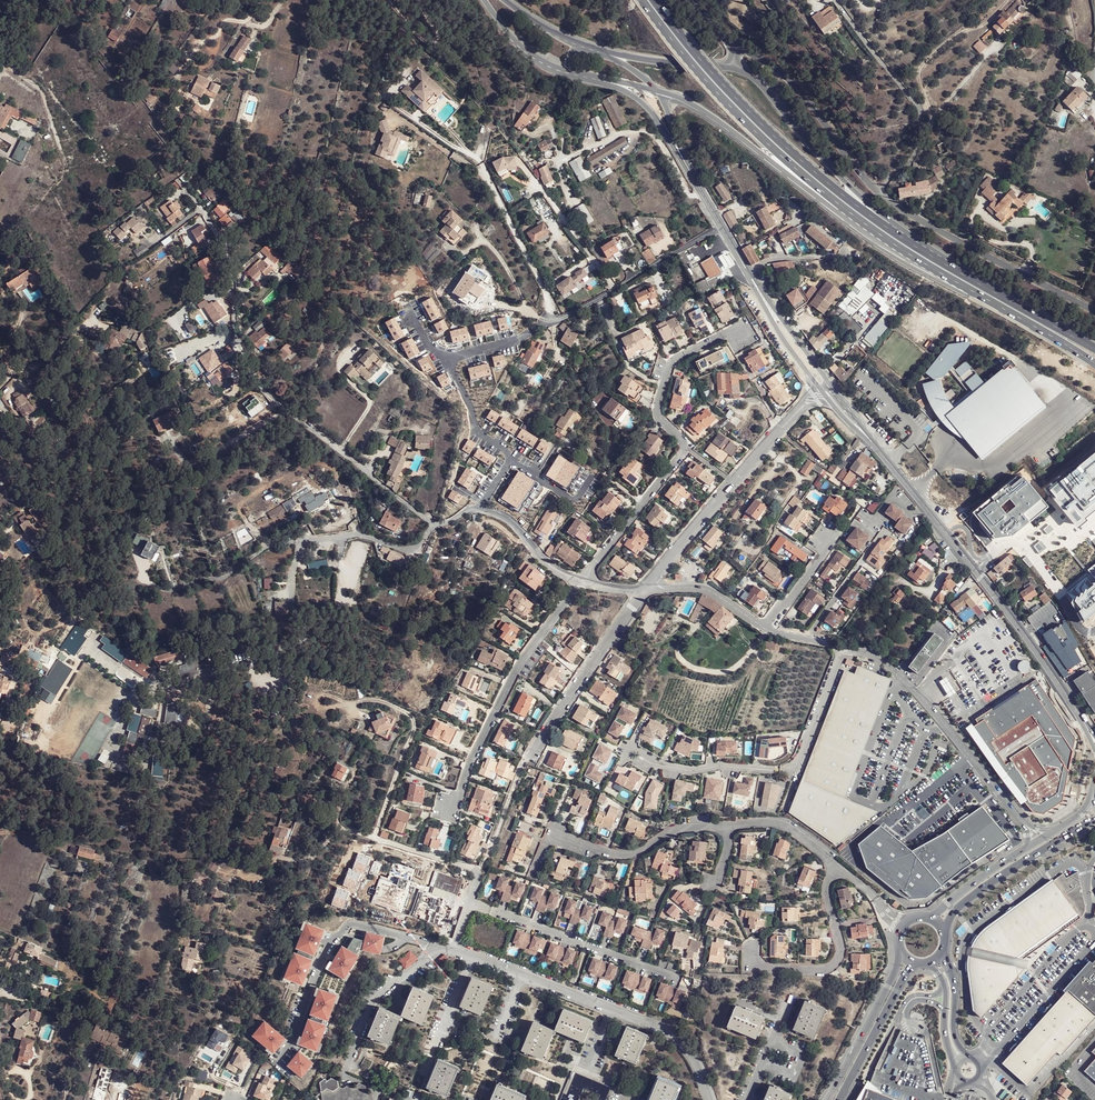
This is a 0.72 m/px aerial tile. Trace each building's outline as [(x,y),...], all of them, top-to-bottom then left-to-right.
[(162,10),(167,3),(168,0),(163,0),(158,8),(162,10)] [(992,26),(999,33),(1012,19),(1010,16),(1016,10),(1015,8),(1018,5),(1014,1),(1005,12),(1005,13),(992,26)] [(162,10),(162,12),(168,16),(176,4),(173,2),(170,5),(167,3),(162,10)] [(822,14),(824,18),(834,12),(831,8),(822,14)] [(834,12),(824,18),(822,14),(821,13),(813,19),(817,25),(815,26),(820,33),(822,32),(825,36),(833,30),(831,28),(837,23),(836,20),(838,18),(834,12)] [(997,35),(999,33),(992,26),(980,38),(983,40),(992,31),(997,35)] [(118,34),(110,29),(105,36),(114,41),(118,34)] [(260,31),(257,42),(263,43),(266,32),(260,31)] [(238,44),(247,47),(251,39),(242,35),(238,44)] [(976,45),(980,49),(982,50),(986,45),(981,40),(976,45)] [(977,52),(980,49),(976,45),(974,43),(971,47),(977,52)] [(242,51),(236,47),(230,57),(237,61),(242,51)] [(1070,78),(1074,81),(1078,77),(1072,72),(1069,76),(1070,78)] [(436,99),(441,93),(420,73),(415,78),(421,84),(411,93),(406,88),(401,93),(422,114),(427,109),(425,106),(423,104),(432,95),(434,97),(436,99)] [(211,82),(209,86),(208,88),(203,97),(209,100),(216,84),(211,82)] [(199,98),(204,89),(194,84),(189,92),(199,98)] [(1079,89),(1077,87),(1064,102),(1072,110),(1076,105),(1077,106),(1087,96),(1079,89)] [(425,106),(434,97),(432,95),(423,104),(425,106)] [(449,105),(451,103),(444,96),(442,98),(449,105)] [(626,123),(612,96),(602,101),(615,129),(626,123)] [(1090,99),(1087,96),(1077,106),(1081,109),(1090,99)] [(533,104),(541,109),(544,106),(536,100),(533,104)] [(3,129),(13,112),(32,124),(36,119),(17,108),(16,106),(8,101),(5,107),(0,103),(0,128),(3,129)] [(1057,112),(1062,106),(1058,102),(1053,108),(1057,112)] [(196,103),(191,110),(197,114),(202,107),(196,103)] [(525,131),(541,109),(533,104),(517,126),(525,131)] [(140,116),(132,106),(123,114),(131,124),(140,116)] [(605,136),(598,116),(590,119),(596,137),(597,138),(598,138),(605,136)] [(381,134),(383,130),(379,118),(371,121),(374,130),(377,130),(372,152),(382,154),(383,150),(384,147),(390,148),(393,136),(397,137),(398,132),(388,130),(388,132),(387,136),(381,134)] [(393,153),(397,137),(393,136),(390,148),(384,147),(383,150),(393,153)] [(627,143),(623,137),(586,159),(589,166),(627,143)] [(31,146),(20,140),(10,157),(22,164),(31,146)] [(541,142),(536,147),(540,153),(546,148),(548,150),(553,146),(548,140),(542,144),(541,142)] [(497,173),(518,165),(514,156),(493,164),(497,173)] [(581,156),(569,162),(579,182),(591,176),(581,156)] [(942,169),(944,173),(947,170),(955,163),(952,160),(942,169)] [(518,170),(518,165),(497,173),(499,178),(518,170)] [(554,184),(544,165),(537,169),(542,177),(540,177),(545,186),(546,185),(548,188),(554,184)] [(935,175),(937,178),(944,173),(942,169),(940,166),(932,169),(934,176),(935,175)] [(619,187),(608,168),(597,173),(608,193),(619,187)] [(604,198),(592,175),(584,180),(596,202),(604,198)] [(929,185),(930,191),(931,190),(937,186),(935,181),(938,180),(937,178),(935,175),(934,176),(927,181),(928,183),(929,185)] [(1017,207),(1024,200),(1020,197),(1018,198),(1015,195),(1016,194),(1011,189),(999,200),(994,196),(996,193),(994,191),(999,186),(990,177),(979,187),(982,190),(981,192),(991,202),(988,205),(995,212),(994,214),(1001,221),(1008,214),(1005,210),(1012,202),(1017,207)] [(715,187),(724,202),(730,199),(721,183),(715,187)] [(899,198),(911,196),(916,195),(923,193),(927,192),(930,191),(929,185),(928,183),(910,186),(910,183),(905,184),(905,187),(898,189),(899,198)] [(218,195),(211,188),(204,193),(210,200),(211,199),(214,201),(219,196),(218,195)] [(414,203),(423,204),(424,194),(415,193),(414,203)] [(430,206),(432,196),(426,194),(423,205),(430,206)] [(184,203),(179,197),(174,201),(172,199),(162,208),(170,216),(168,218),(172,223),(183,213),(179,208),(184,203)] [(222,208),(224,207),(226,206),(222,201),(217,205),(218,207),(214,210),(221,218),(219,219),(224,226),(231,220),(224,211),(222,208)] [(760,220),(769,215),(762,201),(752,206),(760,220)] [(593,220),(581,203),(575,207),(586,225),(593,220)] [(729,210),(721,215),(730,229),(737,224),(729,210)] [(239,216),(235,212),(233,213),(233,214),(231,216),(235,220),(239,216)] [(458,225),(463,220),(454,213),(451,215),(449,213),(447,216),(448,219),(445,222),(448,226),(442,233),(459,247),(461,245),(457,242),(466,232),(461,227),(458,225)] [(775,226),(769,215),(760,220),(763,226),(766,231),(775,226)] [(235,220),(233,221),(237,225),(243,220),(239,216),(235,220)] [(139,222),(135,218),(128,224),(137,234),(146,227),(143,225),(145,223),(141,219),(139,222)] [(228,226),(231,229),(237,225),(233,221),(232,220),(228,226)] [(544,234),(539,226),(536,222),(532,225),(535,229),(528,234),(533,242),(544,234)] [(207,231),(202,224),(192,232),(199,243),(201,241),(204,246),(209,243),(202,233),(207,231)] [(650,242),(652,244),(657,241),(655,236),(661,233),(657,225),(639,234),(644,245),(650,242)] [(811,225),(805,232),(826,249),(837,249),(838,248),(811,225)] [(796,227),(779,235),(783,243),(800,234),(796,227)] [(241,237),(235,230),(229,236),(235,242),(241,237)] [(470,235),(466,232),(457,242),(461,245),(470,235)] [(601,247),(605,257),(607,256),(620,250),(623,248),(621,241),(618,242),(616,240),(601,247)] [(139,257),(150,249),(146,243),(135,251),(139,257)] [(280,256),(267,244),(260,250),(272,262),(275,259),(278,263),(282,258),(280,256)] [(742,249),(752,266),(759,262),(753,251),(750,247),(749,245),(742,249)] [(430,262),(440,252),(434,246),(424,255),(430,262)] [(594,255),(602,265),(609,262),(608,259),(625,252),(623,248),(620,250),(607,256),(605,257),(602,258),(599,252),(594,255)] [(643,252),(649,263),(655,259),(649,249),(643,252)] [(683,251),(677,253),(683,265),(689,261),(683,251)] [(724,268),(732,264),(725,252),(718,256),(724,268)] [(212,255),(208,258),(213,267),(218,264),(212,255)] [(213,267),(208,258),(199,263),(210,281),(208,283),(210,287),(214,284),(212,280),(223,273),(218,264),(213,267)] [(694,288),(698,295),(719,284),(715,278),(722,274),(712,258),(702,265),(710,280),(707,282),(706,282),(694,288)] [(786,261),(772,264),(776,273),(786,270),(792,282),(798,279),(792,267),(792,261),(786,261)] [(271,267),(265,262),(260,267),(256,263),(246,272),(254,279),(262,270),(265,273),(271,267)] [(291,267),(289,265),(285,269),(292,275),(296,271),(291,267)] [(574,273),(579,280),(587,274),(583,268),(574,273)] [(475,295),(481,286),(475,282),(476,279),(466,272),(452,292),(463,300),(464,298),(471,302),(475,295)] [(32,273),(7,287),(11,294),(29,285),(32,290),(41,285),(32,273)] [(574,283),(579,280),(574,273),(570,276),(574,283)] [(576,286),(574,283),(570,276),(556,286),(562,295),(576,286)] [(817,294),(819,295),(829,282),(828,281),(817,294)] [(829,282),(819,295),(819,296),(828,302),(838,289),(829,282)] [(657,295),(650,283),(632,290),(638,302),(648,297),(651,304),(657,302),(655,296),(657,295)] [(486,289),(481,286),(475,295),(480,298),(486,289)] [(807,291),(811,295),(816,289),(812,286),(807,291)] [(848,296),(829,316),(830,317),(852,337),(863,325),(843,308),(861,289),(857,286),(848,296)] [(841,291),(838,289),(828,302),(830,304),(841,291)] [(722,301),(725,299),(720,291),(707,299),(710,304),(713,302),(716,306),(713,308),(717,314),(720,313),(723,317),(720,319),(723,324),(730,320),(728,317),(734,313),(728,303),(724,305),(722,301)] [(810,304),(812,305),(819,296),(819,295),(817,294),(810,304)] [(800,296),(790,303),(796,313),(806,306),(800,296)] [(819,296),(812,305),(821,312),(828,302),(819,296)] [(432,298),(422,303),(431,322),(441,316),(432,298)] [(228,312),(222,305),(222,306),(217,300),(213,303),(212,301),(209,304),(205,299),(198,306),(201,310),(204,307),(207,305),(217,316),(213,319),(216,322),(219,320),(228,312)] [(830,304),(828,302),(821,312),(823,314),(830,304)] [(207,305),(204,307),(213,319),(217,316),(207,305)] [(889,305),(861,335),(869,343),(897,312),(889,305)] [(708,325),(698,308),(687,314),(696,329),(700,326),(701,329),(708,325)] [(829,316),(828,315),(822,322),(824,325),(830,317),(829,316)] [(674,316),(659,324),(661,329),(658,331),(662,339),(672,334),(673,335),(682,330),(674,316)] [(505,317),(497,319),(501,331),(508,329),(505,317)] [(395,318),(385,323),(395,340),(404,336),(395,318)] [(253,326),(256,331),(265,323),(261,319),(253,326)] [(190,333),(197,329),(192,320),(185,324),(190,333)] [(444,320),(434,324),(438,334),(449,329),(444,320)] [(490,321),(474,325),(477,337),(494,333),(490,321)] [(567,326),(564,322),(563,323),(560,324),(560,325),(559,326),(559,327),(566,332),(562,339),(571,345),(577,335),(572,330),(568,328),(567,326)] [(121,333),(113,329),(103,349),(109,353),(111,350),(117,353),(121,345),(124,347),(129,339),(138,344),(142,336),(134,332),(135,329),(125,324),(121,333)] [(808,340),(816,351),(833,334),(826,326),(824,328),(823,326),(820,329),(818,328),(808,340)] [(258,333),(256,331),(248,338),(258,348),(266,341),(263,338),(269,332),(265,327),(258,333)] [(466,327),(449,331),(453,344),(470,339),(466,327)] [(626,354),(651,341),(648,335),(645,337),(641,328),(621,338),(624,344),(621,346),(626,354)] [(673,335),(675,338),(684,333),(682,330),(673,335)] [(672,334),(662,339),(665,344),(675,338),(673,335),(672,334)] [(411,338),(401,344),(410,359),(420,353),(411,338)] [(535,340),(530,352),(533,353),(538,341),(535,340)] [(538,341),(533,353),(538,356),(543,343),(538,341)] [(653,346),(651,341),(626,354),(628,359),(653,346)] [(975,341),(956,343),(964,356),(975,341)] [(542,355),(547,358),(554,346),(548,343),(542,355)] [(956,343),(950,344),(925,373),(935,380),(946,376),(964,356),(956,343)] [(728,344),(720,349),(724,358),(716,363),(718,367),(735,358),(728,344)] [(291,350),(287,345),(282,350),(286,355),(291,350)] [(378,356),(370,349),(356,362),(358,365),(356,367),(352,363),(345,369),(351,376),(354,373),(355,374),(356,374),(357,374),(358,374),(359,374),(360,374),(361,373),(364,375),(369,371),(366,368),(374,360),(375,360),(378,356)] [(759,358),(761,357),(757,349),(749,354),(750,355),(751,357),(748,359),(747,356),(744,358),(749,366),(752,365),(754,368),(751,370),(754,375),(759,371),(758,370),(766,365),(762,359),(761,361),(759,358)] [(699,370),(723,358),(719,350),(695,361),(699,370)] [(211,351),(205,355),(207,362),(208,367),(217,361),(211,351)] [(530,352),(527,351),(522,362),(533,367),(538,356),(533,353),(530,352)] [(384,362),(378,356),(375,360),(381,366),(384,362)] [(957,408),(949,415),(968,441),(982,460),(1048,406),(1020,367),(1022,365),(1017,360),(989,383),(976,393),(957,408)] [(965,361),(955,370),(976,393),(989,383),(965,361)] [(138,379),(144,374),(136,364),(130,368),(137,378),(138,379)] [(489,364),(468,368),(470,379),(491,375),(489,364)] [(828,368),(839,382),(845,374),(836,365),(833,368),(831,365),(828,368)] [(227,372),(223,367),(218,371),(219,372),(217,374),(218,376),(220,374),(222,377),(227,372)] [(373,374),(369,371),(364,375),(368,379),(373,374)] [(839,382),(841,384),(850,374),(847,371),(845,374),(839,382)] [(736,374),(717,373),(717,390),(725,391),(726,394),(730,394),(731,398),(738,397),(737,393),(739,392),(736,374)] [(850,374),(841,384),(842,386),(850,374)] [(767,389),(770,394),(773,392),(780,401),(778,402),(781,406),(791,398),(774,375),(765,382),(769,387),(767,389)] [(646,387),(631,378),(630,380),(625,376),(620,383),(623,384),(619,390),(638,404),(642,398),(640,396),(646,387)] [(680,385),(682,382),(676,380),(671,396),(673,393),(680,385)] [(942,383),(941,380),(923,384),(925,388),(926,392),(928,396),(930,400),(931,404),(933,407),(936,411),(949,415),(957,408),(952,401),(948,398),(946,395),(944,388),(942,383)] [(686,384),(682,382),(680,385),(673,393),(671,396),(667,409),(677,412),(678,409),(682,410),(686,412),(687,406),(683,405),(686,396),(690,397),(692,390),(690,390),(687,389),(688,384),(686,384)] [(28,401),(30,400),(23,388),(15,393),(18,399),(15,400),(25,416),(34,411),(28,401)] [(506,392),(501,389),(497,396),(502,399),(506,392)] [(773,392),(770,394),(778,402),(780,401),(773,392)] [(724,398),(719,395),(715,402),(721,405),(724,398)] [(248,399),(244,403),(252,414),(256,410),(259,413),(265,407),(256,398),(251,402),(248,399)] [(628,408),(614,398),(606,410),(619,420),(628,408)] [(32,399),(30,400),(28,401),(34,411),(38,409),(32,399)] [(252,414),(244,403),(241,405),(251,415),(252,414)] [(633,412),(628,408),(619,420),(624,424),(633,412)] [(580,415),(571,409),(565,418),(563,416),(556,425),(559,427),(556,431),(566,438),(568,434),(565,432),(569,427),(572,429),(574,425),(573,424),(580,415)] [(500,415),(491,410),(486,418),(495,424),(500,415)] [(704,425),(714,416),(707,410),(698,419),(694,416),(691,420),(694,423),(691,426),(689,424),(686,428),(693,435),(695,432),(700,436),(707,428),(704,425)] [(173,427),(177,425),(173,417),(176,416),(174,411),(152,421),(157,432),(167,427),(169,431),(174,429),(173,427)] [(523,423),(503,411),(500,415),(495,424),(493,427),(513,439),(523,423)] [(949,415),(936,411),(937,414),(940,417),(941,419),(943,421),(944,422),(945,424),(947,425),(948,427),(950,429),(952,431),(955,433),(958,435),(961,437),(964,439),(968,441),(949,415)] [(716,418),(714,416),(704,425),(707,428),(716,418)] [(159,436),(169,431),(167,427),(157,432),(159,436)] [(633,449),(637,453),(640,449),(648,455),(654,447),(657,449),(663,441),(655,435),(656,433),(649,428),(643,434),(647,437),(650,439),(648,443),(645,440),(639,448),(636,446),(633,449)] [(537,439),(522,429),(516,437),(532,447),(537,439)] [(811,431),(802,439),(808,445),(822,462),(831,454),(811,431)] [(734,450),(736,452),(739,447),(720,433),(714,442),(713,442),(706,452),(719,462),(723,458),(724,459),(728,453),(730,455),(734,450)] [(407,457),(410,450),(405,447),(407,443),(395,437),(392,444),(397,446),(391,459),(401,464),(405,456),(407,457)] [(862,440),(858,438),(853,446),(857,449),(862,440)] [(808,445),(802,439),(799,441),(805,448),(808,445)] [(470,454),(476,444),(468,440),(462,450),(470,454)] [(549,444),(541,440),(536,449),(544,453),(549,444)] [(429,450),(429,444),(417,442),(414,447),(429,450)] [(654,447),(648,455),(653,459),(660,451),(657,449),(654,447)] [(495,458),(478,448),(473,457),(489,466),(495,458)] [(723,464),(730,455),(728,453),(724,459),(723,458),(719,462),(723,464)] [(865,465),(872,469),(876,463),(871,459),(862,453),(851,469),(852,471),(855,473),(858,475),(862,470),(865,465)] [(1064,479),(1060,475),(1043,487),(1047,493),(1078,529),(1086,520),(1085,519),(1094,510),(1094,453),(1064,479)] [(579,467),(559,455),(545,474),(565,488),(579,467)] [(391,476),(390,480),(394,481),(398,471),(401,464),(391,459),(389,463),(392,464),(390,468),(394,470),(393,474),(391,476)] [(631,485),(638,476),(636,474),(643,465),(634,459),(626,469),(625,468),(620,473),(625,477),(624,480),(631,485)] [(692,459),(686,466),(689,468),(685,473),(689,476),(690,474),(695,478),(695,476),(707,485),(714,477),(692,459)] [(823,470),(808,460),(800,472),(806,476),(811,469),(820,474),(823,470)] [(848,463),(843,460),(840,465),(844,469),(846,466),(848,463)] [(832,465),(827,471),(832,475),(837,469),(832,465)] [(868,474),(872,469),(865,465),(862,470),(868,474)] [(846,466),(844,469),(842,471),(849,476),(852,471),(851,469),(846,466)] [(479,475),(466,468),(458,482),(469,489),(479,475)] [(535,481),(518,471),(502,498),(517,508),(535,481)] [(849,476),(842,471),(838,478),(843,482),(845,483),(849,476)] [(1021,474),(972,512),(994,539),(1013,535),(1049,507),(1021,474)] [(644,480),(638,476),(631,485),(637,490),(644,480)] [(709,487),(707,485),(695,476),(695,478),(693,480),(692,481),(706,491),(709,487)] [(312,492),(306,482),(293,490),(298,499),(303,496),(305,501),(303,503),(306,508),(323,497),(318,488),(312,492)] [(684,496),(689,500),(692,496),(684,490),(686,488),(679,483),(676,488),(673,487),(666,496),(670,499),(669,501),(677,507),(684,496)] [(462,496),(452,490),(448,497),(458,503),(462,496)] [(770,490),(767,495),(774,500),(778,495),(774,492),(770,490)] [(610,492),(602,502),(612,510),(614,511),(622,502),(617,498),(610,492)] [(278,501),(282,509),(295,500),(291,493),(278,501)] [(786,502),(789,504),(795,496),(792,494),(789,497),(786,502)] [(614,511),(617,513),(622,507),(625,503),(625,502),(624,501),(622,499),(619,496),(617,498),(622,502),(614,511)] [(682,510),(689,500),(684,496),(677,507),(682,510)] [(795,496),(789,504),(795,509),(798,505),(801,500),(795,496)] [(842,510),(847,503),(838,496),(835,500),(831,497),(822,508),(831,515),(833,513),(837,516),(842,510)] [(762,503),(756,499),(747,512),(751,516),(757,520),(767,506),(762,503)] [(269,517),(282,509),(278,501),(265,510),(269,517)] [(612,510),(602,502),(601,501),(593,510),(602,518),(605,514),(607,515),(612,510)] [(903,512),(892,504),(886,512),(897,521),(902,514),(903,512)] [(25,537),(33,532),(40,527),(36,522),(42,517),(34,505),(27,510),(29,513),(24,517),(23,514),(21,515),(19,512),(9,518),(11,521),(14,520),(21,530),(25,537)] [(661,520),(665,523),(669,526),(674,519),(657,505),(653,510),(648,516),(647,518),(647,519),(650,521),(649,522),(655,527),(661,520)] [(795,509),(791,514),(795,517),(802,522),(804,523),(808,518),(805,517),(809,513),(798,505),(795,509)] [(394,522),(397,523),(399,518),(390,514),(390,511),(385,509),(379,522),(391,527),(394,522)] [(550,509),(543,520),(546,522),(542,530),(538,528),(535,533),(545,539),(548,534),(550,535),(555,527),(550,525),(553,521),(556,522),(559,515),(550,509)] [(614,511),(612,510),(607,515),(605,514),(602,518),(606,521),(614,511)] [(842,510),(837,516),(843,521),(847,514),(844,511),(842,510)] [(751,516),(747,512),(743,517),(748,520),(751,516)] [(265,516),(263,513),(254,519),(256,522),(265,516)] [(799,527),(802,522),(795,517),(791,514),(784,523),(793,530),(797,525),(799,527)] [(913,523),(903,515),(899,522),(895,527),(905,534),(913,523)] [(583,534),(588,527),(577,518),(566,532),(572,537),(574,535),(583,542),(587,536),(583,534)] [(16,533),(21,530),(14,520),(11,521),(9,523),(16,533)] [(546,522),(543,520),(538,528),(542,530),(546,522)] [(659,531),(665,523),(661,520),(655,527),(659,531)] [(272,528),(270,524),(262,529),(265,533),(272,528)] [(702,539),(709,544),(713,548),(717,543),(719,541),(716,539),(722,531),(713,524),(702,539)] [(871,536),(858,526),(848,539),(861,549),(871,536)] [(592,530),(588,527),(583,534),(587,536),(592,530)] [(646,548),(647,549),(654,540),(638,528),(633,535),(635,537),(632,541),(630,539),(627,543),(626,545),(626,547),(639,557),(646,548)] [(36,536),(33,532),(25,537),(28,541),(36,536)] [(131,541),(132,541),(139,534),(135,532),(131,541)] [(139,534),(132,541),(144,547),(141,554),(150,558),(154,551),(156,553),(159,546),(149,541),(149,539),(139,534)] [(882,538),(868,557),(877,564),(882,557),(894,541),(888,536),(885,540),(882,538)] [(779,557),(782,552),(785,549),(798,558),(802,561),(807,555),(780,537),(770,551),(779,557)] [(500,543),(493,538),(487,546),(493,551),(500,543)] [(391,545),(383,542),(381,546),(388,549),(388,551),(399,556),(401,551),(391,547),(391,545)] [(560,543),(553,552),(554,552),(558,554),(559,552),(567,558),(564,561),(574,567),(580,558),(575,555),(571,552),(573,549),(573,548),(565,542),(563,545),(560,543)] [(928,560),(940,550),(934,542),(927,548),(922,552),(928,560)] [(547,556),(550,558),(554,552),(553,552),(549,548),(545,553),(546,554),(547,556)] [(649,550),(647,549),(646,548),(639,557),(642,560),(649,550)] [(785,549),(782,552),(796,562),(798,558),(785,549)] [(839,550),(829,564),(833,567),(838,570),(842,564),(841,564),(841,562),(843,563),(846,565),(851,558),(839,550)] [(627,563),(617,555),(610,564),(623,573),(625,570),(631,575),(637,567),(629,560),(627,563)] [(326,557),(305,560),(306,567),(327,563),(326,557)] [(534,587),(544,576),(538,572),(541,569),(527,557),(520,565),(525,569),(519,575),(534,587)] [(877,564),(868,557),(866,560),(879,569),(886,561),(882,557),(877,564)] [(1007,565),(1003,559),(993,568),(997,573),(1007,565)] [(508,562),(505,560),(500,568),(503,570),(508,562)] [(919,560),(916,564),(928,574),(931,570),(919,560)] [(760,569),(765,573),(770,576),(768,579),(775,584),(781,575),(775,572),(777,569),(766,561),(764,564),(761,561),(754,570),(758,573),(760,569)] [(1085,622),(1094,613),(1094,561),(1067,592),(1085,622)] [(727,567),(720,562),(712,574),(710,572),(706,578),(710,582),(712,579),(720,586),(727,576),(722,573),(727,567)] [(928,574),(916,564),(907,574),(920,585),(923,581),(928,574)] [(830,571),(826,568),(821,575),(828,579),(830,575),(828,573),(830,571)] [(937,574),(931,570),(928,574),(923,581),(928,586),(937,574)] [(857,572),(853,579),(861,585),(860,586),(865,590),(871,582),(857,572)] [(275,574),(266,574),(264,597),(273,598),(275,574)] [(967,580),(962,586),(967,592),(973,587),(979,583),(972,574),(967,580)] [(548,579),(544,576),(534,587),(538,590),(548,579)] [(943,591),(935,601),(941,605),(949,595),(947,593),(950,589),(952,591),(957,585),(953,582),(955,580),(950,576),(945,581),(946,582),(941,588),(943,591)] [(1037,593),(1029,582),(1024,585),(1026,589),(1020,593),(1026,601),(1037,593)] [(761,605),(767,597),(755,587),(748,596),(742,590),(737,597),(752,608),(756,602),(759,603),(761,605)] [(808,594),(809,595),(807,597),(806,596),(799,607),(808,613),(816,601),(820,604),(825,596),(812,587),(808,594)] [(854,598),(857,593),(849,587),(841,597),(845,600),(843,603),(850,609),(853,605),(850,603),(854,598)] [(981,598),(973,587),(967,592),(961,596),(962,597),(967,603),(970,608),(975,604),(975,602),(981,598)] [(507,605),(512,609),(515,605),(522,610),(519,615),(525,620),(536,606),(528,599),(527,601),(522,596),(524,594),(517,589),(510,597),(511,599),(507,605)] [(1046,604),(1051,599),(1044,591),(1038,596),(1044,605),(1046,604)] [(704,595),(703,594),(698,603),(711,609),(718,602),(712,598),(707,596),(704,595)] [(770,598),(767,597),(761,605),(764,607),(770,598)] [(968,611),(970,608),(967,603),(962,597),(959,600),(966,608),(968,611)] [(955,612),(957,615),(958,616),(960,615),(966,608),(959,600),(958,599),(951,605),(956,611),(955,612)] [(288,615),(287,601),(273,602),(274,616),(288,615)] [(719,602),(718,602),(711,609),(705,615),(704,617),(721,631),(728,623),(734,616),(725,608),(721,604),(719,602)] [(654,606),(649,603),(643,613),(649,617),(654,606)] [(711,609),(698,603),(695,610),(698,611),(705,615),(711,609)] [(515,605),(512,609),(519,615),(522,610),(515,605)] [(698,611),(695,610),(689,619),(694,621),(698,611)] [(831,611),(824,620),(832,626),(836,622),(839,617),(842,619),(845,615),(838,610),(835,613),(831,611)] [(735,629),(741,622),(734,616),(728,623),(735,629)] [(87,629),(79,622),(61,648),(73,657),(86,639),(82,635),(87,629)] [(507,628),(508,625),(505,622),(496,634),(506,643),(510,638),(514,633),(509,629),(507,628)] [(1051,629),(1043,635),(1068,670),(1082,663),(1060,626),(1051,629)] [(567,646),(575,636),(570,632),(562,642),(567,646)] [(934,633),(908,667),(917,674),(943,640),(934,633)] [(584,643),(575,636),(567,646),(561,654),(572,662),(579,654),(586,645),(584,643)] [(108,639),(106,643),(115,650),(122,649),(108,639)] [(551,645),(545,640),(542,645),(548,649),(551,645)] [(778,651),(780,643),(769,641),(767,649),(778,651)] [(115,650),(106,643),(105,644),(103,647),(121,660),(127,652),(122,649),(115,650)] [(184,657),(181,648),(154,658),(156,666),(184,657)] [(491,666),(492,665),(493,662),(506,668),(511,656),(499,650),(497,655),(485,650),(480,661),(491,666)] [(0,661),(0,664),(5,665),(8,655),(2,653),(0,661)] [(152,670),(129,653),(123,661),(147,678),(152,670)] [(622,674),(626,677),(631,668),(623,663),(624,661),(616,655),(612,662),(614,664),(612,667),(609,666),(607,670),(610,672),(608,675),(618,680),(622,674)] [(44,674),(38,684),(44,689),(41,694),(49,700),(53,694),(56,696),(73,668),(59,660),(51,672),(54,675),(52,679),(44,674)] [(1026,673),(1029,663),(1020,660),(1017,670),(1026,673)] [(493,662),(492,665),(504,671),(506,668),(493,662)] [(561,670),(551,664),(545,674),(546,674),(540,683),(549,690),(552,685),(553,687),(557,682),(556,681),(560,675),(558,675),(561,670)] [(1076,672),(1078,677),(1091,668),(1088,664),(1076,672)] [(789,813),(838,845),(874,814),(842,802),(840,801),(886,679),(858,668),(855,675),(845,672),(789,813)] [(480,677),(470,672),(464,686),(477,692),(481,684),(477,683),(480,677)] [(1087,672),(1073,680),(1094,712),(1094,681),(1087,672)] [(1,673),(0,675),(0,691),(7,693),(12,677),(1,673)] [(956,693),(945,677),(938,681),(949,697),(956,693)] [(978,723),(971,728),(1005,777),(1012,781),(1016,786),(1018,793),(1033,812),(1042,814),(1062,801),(1075,737),(1057,711),(1036,678),(975,719),(978,723)] [(840,801),(842,802),(889,680),(886,679),(840,801)] [(613,690),(609,687),(608,685),(599,680),(591,692),(598,697),(600,694),(603,696),(600,699),(603,701),(608,704),(616,691),(613,690)] [(618,693),(616,691),(608,704),(611,706),(618,693)] [(534,699),(524,692),(513,709),(525,717),(530,709),(533,704),(531,703),(534,699)] [(470,700),(452,694),(449,702),(446,701),(443,710),(454,714),(457,706),(455,705),(456,703),(467,708),(470,700)] [(533,704),(530,709),(533,711),(540,700),(536,696),(534,699),(531,703),(533,704)] [(176,724),(179,703),(168,701),(165,723),(176,724)] [(176,724),(185,726),(189,705),(179,703),(176,724)] [(157,710),(144,706),(141,713),(154,718),(157,710)] [(586,726),(593,713),(581,706),(574,719),(586,726)] [(637,715),(623,708),(609,733),(618,738),(624,727),(622,726),(625,722),(628,724),(631,726),(637,715)] [(387,726),(391,716),(376,710),(377,712),(372,714),(372,716),(369,717),(365,729),(373,732),(387,726)] [(599,717),(593,713),(586,726),(591,729),(599,717)] [(0,714),(0,727),(7,731),(12,720),(0,714)] [(140,718),(132,716),(128,730),(135,732),(140,718)] [(506,736),(510,738),(516,725),(506,720),(495,741),(502,744),(506,736)] [(448,725),(437,721),(432,731),(430,737),(437,740),(439,736),(443,737),(442,740),(446,742),(450,734),(453,735),(455,730),(447,727),(448,725)] [(663,738),(668,729),(650,721),(647,729),(644,728),(639,738),(651,744),(656,735),(663,738)] [(384,736),(387,726),(373,732),(384,736)] [(574,748),(580,736),(567,729),(565,732),(562,730),(559,735),(562,737),(560,741),(565,743),(574,748)] [(439,736),(437,740),(448,745),(452,744),(458,731),(455,730),(453,735),(450,734),(446,742),(442,740),(443,737),(439,736)] [(136,735),(128,732),(121,756),(129,759),(136,735)] [(146,735),(139,733),(136,745),(143,747),(146,739),(145,739),(146,735)] [(506,746),(510,738),(506,736),(502,744),(506,746)] [(584,739),(580,736),(574,748),(565,743),(564,746),(576,753),(584,739)] [(693,741),(684,737),(680,744),(678,743),(674,751),(679,753),(680,749),(688,753),(691,751),(699,752),(700,742),(693,741)] [(761,744),(760,758),(768,759),(769,748),(787,746),(786,738),(762,740),(761,744)] [(726,755),(726,753),(737,754),(737,743),(717,742),(717,756),(723,756),(723,754),(726,755)] [(583,776),(599,784),(604,774),(601,772),(611,749),(599,743),(583,776)] [(429,767),(432,760),(433,758),(437,759),(440,754),(424,747),(422,753),(424,754),(418,769),(427,773),(429,767)] [(690,758),(691,751),(688,753),(680,749),(679,753),(690,758)] [(552,763),(557,754),(553,752),(549,761),(550,762),(552,763)] [(570,761),(557,754),(552,763),(550,762),(548,766),(559,771),(563,765),(567,767),(570,761)] [(155,758),(153,775),(162,776),(164,759),(155,758)] [(480,773),(491,777),(494,769),(496,766),(498,767),(500,762),(489,758),(487,762),(484,761),(480,773)] [(513,780),(515,775),(511,774),(508,772),(510,768),(512,763),(501,759),(500,762),(498,767),(496,766),(494,769),(500,771),(499,774),(513,780)] [(347,766),(336,762),(334,767),(335,768),(332,774),(341,778),(347,766)] [(350,768),(347,766),(341,778),(344,780),(350,768)] [(494,769),(491,777),(497,780),(499,774),(500,771),(494,769)] [(632,792),(641,775),(631,770),(627,777),(619,773),(614,782),(632,792)] [(706,777),(702,797),(720,801),(724,781),(706,777)] [(535,795),(544,798),(546,792),(553,794),(555,788),(543,784),(544,781),(538,779),(532,794),(535,795)] [(413,781),(408,780),(404,802),(410,804),(410,800),(413,784),(413,781)] [(645,808),(658,809),(660,782),(647,781),(645,808)] [(671,800),(682,802),(684,791),(693,792),(694,785),(675,781),(671,800)] [(751,786),(736,783),(734,794),(749,796),(751,786)] [(422,796),(425,797),(427,786),(413,784),(410,800),(421,802),(422,796)] [(779,786),(777,786),(766,784),(762,806),(773,808),(778,797),(776,796),(776,793),(777,793),(780,790),(780,789),(780,787),(779,786)] [(579,797),(576,805),(577,805),(581,807),(580,811),(585,812),(591,797),(587,796),(587,794),(581,791),(582,788),(576,786),(573,795),(579,797)] [(493,793),(478,787),(474,799),(489,805),(489,804),(493,793)] [(498,795),(493,793),(489,804),(491,805),(494,806),(498,795)] [(599,794),(597,802),(604,804),(606,796),(599,794)] [(542,803),(544,798),(535,795),(528,813),(538,817),(539,811),(536,810),(539,802),(542,803)] [(474,799),(473,799),(469,809),(487,815),(490,805),(489,805),(474,799)] [(618,808),(609,805),(607,811),(600,808),(595,819),(602,821),(601,825),(610,828),(615,817),(612,816),(613,813),(616,814),(618,808)] [(892,835),(881,826),(859,844),(867,868),(900,894),(909,899),(927,897),(965,867),(1010,839),(982,806),(964,819),(944,833),(912,851),(892,835)] [(406,822),(409,823),(412,815),(399,810),(397,817),(395,817),(390,828),(402,833),(406,822)] [(422,813),(413,812),(412,820),(420,821),(422,813)] [(637,832),(640,833),(643,828),(637,825),(639,823),(629,816),(621,827),(635,836),(637,832)] [(410,824),(409,823),(406,822),(402,833),(405,835),(410,824)] [(474,824),(470,831),(472,833),(470,836),(468,840),(469,841),(476,845),(481,835),(479,834),(482,830),(474,824)] [(277,827),(273,826),(272,832),(274,832),(269,850),(281,853),(283,845),(287,846),(293,830),(277,825),(277,827)] [(439,829),(431,827),(430,832),(428,831),(425,841),(430,843),(429,846),(438,849),(441,838),(437,837),(436,839),(432,838),(433,833),(438,834),(439,829)] [(517,834),(512,846),(524,850),(527,845),(529,838),(517,834)] [(484,836),(481,835),(476,845),(478,846),(484,836)] [(742,838),(738,837),(737,843),(739,844),(738,859),(750,860),(752,844),(748,844),(749,836),(743,835),(742,838)] [(783,840),(778,839),(776,844),(773,843),(770,855),(781,859),(783,850),(786,851),(788,844),(782,842),(783,840)] [(700,851),(705,852),(706,842),(692,840),(692,845),(689,844),(688,861),(694,862),(694,859),(700,859),(700,851)] [(473,854),(478,846),(476,845),(469,841),(466,847),(464,846),(460,853),(468,858),(471,852),(473,854)] [(76,855),(78,848),(70,846),(69,853),(76,855)] [(524,850),(512,846),(507,861),(512,864),(513,861),(516,861),(519,854),(525,857),(527,851),(524,850)] [(78,847),(78,848),(76,855),(91,859),(92,854),(93,851),(78,847)] [(576,855),(570,852),(567,860),(574,862),(576,855)] [(665,852),(663,861),(667,863),(671,854),(665,852)] [(662,863),(663,861),(653,857),(651,863),(660,867),(659,871),(673,876),(676,866),(670,864),(670,866),(662,863)] [(574,862),(567,860),(561,858),(559,866),(553,864),(549,875),(555,877),(555,874),(564,877),(568,867),(573,868),(574,862)] [(219,865),(210,861),(207,868),(216,872),(219,865)] [(800,877),(803,880),(808,873),(799,865),(788,878),(795,883),(800,877)] [(750,870),(733,868),(732,876),(738,877),(738,883),(743,883),(743,890),(751,890),(751,883),(747,883),(747,880),(750,880),(750,870)] [(498,874),(490,871),(488,877),(496,880),(498,874)] [(1086,907),(1077,873),(1066,879),(1063,875),(1038,892),(1024,902),(1009,913),(981,934),(977,938),(978,944),(978,950),(1004,956),(1024,960),(1081,919),(1082,918),(1084,916),(1085,914),(1086,911),(1086,907)] [(508,878),(500,875),(495,887),(497,888),(503,890),(500,898),(504,900),(510,885),(506,883),(508,878)] [(602,878),(595,875),(592,883),(596,884),(593,892),(606,897),(611,884),(601,880),(602,878)] [(210,879),(199,876),(196,884),(207,887),(210,879)] [(798,886),(803,880),(800,877),(795,883),(798,886)] [(514,886),(510,885),(504,900),(509,902),(511,896),(512,893),(517,895),(519,896),(524,884),(516,881),(514,886)] [(641,887),(628,887),(629,897),(646,896),(646,898),(653,898),(652,883),(641,883),(641,887)] [(542,888),(534,885),(529,897),(531,898),(537,900),(534,908),(539,910),(544,895),(540,893),(542,888)] [(218,890),(212,887),(210,892),(221,898),(224,892),(218,890)] [(847,888),(836,890),(842,909),(850,907),(848,899),(851,898),(847,888)] [(680,893),(677,889),(670,896),(692,917),(697,911),(694,908),(697,905),(682,890),(680,893)] [(205,893),(200,890),(196,895),(201,898),(205,893)] [(548,896),(544,895),(539,910),(543,912),(545,906),(546,903),(552,905),(554,906),(558,894),(550,891),(548,896)] [(576,901),(568,898),(564,910),(565,911),(571,913),(570,915),(568,921),(573,923),(578,908),(574,906),(576,901)] [(659,916),(663,919),(666,914),(676,921),(680,916),(677,914),(681,910),(672,903),(666,911),(664,909),(659,916)] [(583,909),(578,908),(573,923),(577,924),(579,919),(580,916),(586,918),(588,919),(592,907),(584,904),(583,909)] [(761,912),(743,907),(741,914),(749,916),(747,923),(749,923),(749,927),(761,931),(762,926),(759,925),(762,917),(760,916),(761,912)] [(797,907),(782,907),(781,921),(797,922),(798,913),(796,913),(797,907)] [(733,916),(714,908),(706,925),(717,930),(722,919),(730,922),(733,916)] [(610,913),(602,910),(598,922),(599,923),(605,925),(604,928),(602,934),(607,935),(612,920),(608,918),(610,913)] [(617,922),(612,920),(607,935),(611,937),(613,931),(614,929),(620,931),(622,931),(626,919),(619,916),(617,922)] [(328,928),(309,922),(299,947),(319,954),(328,928)] [(857,927),(849,928),(851,939),(862,937),(861,934),(873,932),(871,923),(866,925),(865,922),(856,924),(857,927)] [(650,931),(633,925),(630,933),(635,935),(642,938),(642,940),(640,945),(644,947),(650,931)] [(528,933),(516,928),(512,941),(519,944),(518,946),(523,948),(528,933)] [(654,933),(650,931),(644,947),(649,948),(651,943),(652,940),(658,942),(660,943),(664,931),(656,928),(654,933)] [(388,935),(368,930),(366,937),(363,949),(384,953),(388,935)] [(540,938),(528,933),(523,948),(527,949),(528,947),(534,949),(536,950),(540,938)] [(690,937),(676,933),(673,944),(688,949),(690,947),(687,946),(690,937)] [(777,939),(770,938),(770,957),(783,957),(788,958),(788,953),(785,953),(786,936),(776,936),(777,939)] [(817,949),(817,938),(807,938),(807,954),(820,954),(820,949),(817,949)] [(978,944),(977,938),(975,942),(973,945),(972,947),(971,950),(970,953),(969,956),(969,959),(968,962),(968,967),(968,969),(968,971),(973,965),(977,959),(978,950),(978,944)] [(703,944),(692,940),(689,946),(690,947),(688,949),(687,953),(688,953),(687,958),(693,960),(693,958),(697,958),(699,954),(698,953),(699,949),(700,950),(703,944)] [(40,951),(41,950),(42,946),(27,941),(24,949),(23,952),(27,953),(38,957),(40,951)] [(563,946),(551,941),(546,953),(553,956),(552,959),(557,961),(563,946)] [(205,943),(195,942),(195,948),(189,947),(189,953),(193,953),(192,959),(202,960),(203,953),(204,953),(205,943)] [(722,953),(726,954),(727,947),(724,947),(725,944),(712,942),(709,961),(721,963),(722,953)] [(362,954),(344,944),(331,967),(348,978),(362,954)] [(575,950),(563,946),(557,961),(561,962),(562,960),(568,962),(570,963),(575,950)] [(405,970),(418,959),(410,950),(397,961),(405,970)] [(870,950),(856,950),(855,963),(852,963),(852,969),(862,970),(862,968),(867,968),(868,956),(870,956),(870,950)] [(1003,960),(1004,956),(978,950),(977,959),(1002,964),(1003,960)] [(58,958),(40,951),(38,957),(37,959),(41,960),(40,962),(48,965),(54,967),(58,958)] [(316,958),(297,951),(287,977),(307,983),(316,958)] [(441,964),(448,959),(445,954),(438,960),(441,964)] [(1003,960),(1002,964),(1016,968),(1017,979),(1025,970),(1026,970),(1026,966),(1027,961),(1024,960),(1004,956),(1003,960)] [(605,961),(592,957),(588,969),(590,970),(596,972),(595,975),(599,976),(605,961)] [(1002,964),(977,959),(973,965),(968,971),(975,1013),(981,1018),(996,1002),(1011,986),(1017,979),(1016,968),(1002,964)] [(617,966),(605,961),(599,976),(603,978),(604,975),(610,977),(612,978),(617,966)] [(1068,993),(1094,1017),(1094,962),(1068,993)] [(638,974),(626,969),(622,982),(629,985),(628,987),(633,989),(638,974)] [(651,979),(638,974),(633,989),(637,991),(638,988),(644,990),(646,991),(651,979)] [(498,984),(475,976),(463,1004),(486,1013),(498,984)] [(673,987),(661,982),(656,994),(658,995),(664,997),(663,1000),(667,1002),(673,987)] [(417,985),(407,1014),(427,1023),(439,994),(417,985)] [(332,1018),(341,993),(322,987),(313,1013),(332,1018)] [(685,992),(673,987),(667,1002),(671,1003),(672,1001),(678,1003),(680,1004),(685,992)] [(42,990),(40,996),(50,999),(52,993),(42,990)] [(1068,993),(1002,1065),(1027,1088),(1057,1054),(1061,1058),(1094,1021),(1094,1017),(1068,993)] [(833,1008),(812,999),(800,1027),(821,1036),(833,1008)] [(775,1015),(745,1003),(736,1024),(766,1036),(775,1015)] [(395,1042),(407,1014),(384,1005),(373,1034),(395,1042)] [(570,1007),(561,1029),(591,1041),(599,1019),(570,1007)] [(31,1013),(29,1019),(38,1022),(41,1012),(32,1009),(31,1013)] [(11,1035),(20,1038),(23,1030),(20,1031),(18,1031),(18,1029),(25,1023),(28,1012),(12,1024),(15,1028),(15,1030),(12,1029),(11,1035)] [(330,1023),(311,1017),(303,1043),(321,1049),(330,1023)] [(266,1020),(255,1033),(276,1052),(289,1037),(266,1020)] [(550,1058),(561,1029),(539,1020),(528,1050),(550,1058)] [(655,1032),(634,1023),(622,1052),(644,1061),(655,1032)] [(218,1031),(213,1030),(210,1041),(205,1040),(204,1045),(209,1045),(206,1052),(213,1053),(215,1047),(218,1049),(219,1044),(216,1044),(219,1032),(223,1033),(224,1029),(219,1028),(218,1031)] [(952,1097),(947,1095),(940,1092),(938,1091),(926,1040),(900,1031),(880,1071),(877,1070),(874,1069),(866,1085),(910,1099),(959,1099),(952,1097)] [(22,1037),(22,1038),(20,1045),(22,1046),(17,1062),(21,1063),(21,1061),(28,1063),(29,1059),(29,1060),(30,1060),(32,1058),(33,1057),(34,1055),(33,1053),(33,1051),(32,1049),(34,1040),(24,1037),(22,1037)] [(251,1059),(240,1054),(243,1048),(237,1046),(225,1069),(235,1074),(238,1069),(244,1072),(251,1059)] [(300,1050),(290,1064),(305,1076),(316,1061),(300,1050)] [(464,1066),(443,1057),(431,1086),(453,1094),(464,1066)] [(1084,1071),(1094,1081),(1094,1059),(1084,1071)] [(213,1081),(215,1077),(210,1076),(211,1072),(203,1069),(201,1076),(213,1081)] [(559,1099),(577,1099),(582,1087),(599,1094),(597,1098),(602,1099),(610,1099),(615,1089),(570,1072),(559,1099)] [(275,1082),(277,1079),(267,1074),(264,1083),(261,1081),(255,1094),(267,1099),(271,1099),(275,1091),(272,1090),(275,1082)] [(322,1077),(318,1083),(322,1099),(326,1099),(369,1099),(370,1099),(369,1092),(364,1090),(365,1085),(358,1082),(354,1086),(348,1083),(343,1088),(338,1085),(337,1079),(330,1076),(326,1081),(322,1077)] [(665,1076),(656,1099),(679,1099),(686,1084),(665,1076)] [(184,1081),(183,1085),(189,1087),(187,1095),(184,1094),(183,1099),(198,1099),(198,1097),(204,1098),(206,1090),(193,1088),(195,1084),(184,1081)] [(503,1082),(496,1099),(529,1099),(532,1093),(503,1082)] [(778,1084),(772,1099),(797,1099),(800,1093),(778,1084)] [(861,1099),(910,1099),(866,1085),(861,1099)] [(1073,1092),(1064,1085),(1058,1092),(1056,1090),(1054,1094),(1060,1099),(1067,1099),(1066,1099),(1073,1092)]
